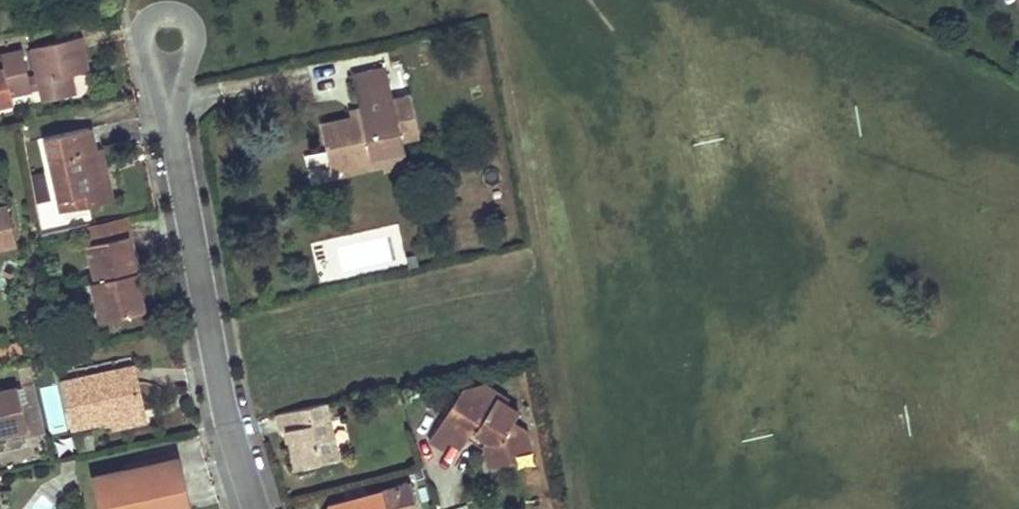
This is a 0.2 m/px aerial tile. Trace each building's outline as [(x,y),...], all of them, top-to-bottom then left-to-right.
[(79,38),(31,49),(38,78),(40,90),(43,101),(69,96),(65,77),(71,76),(87,72),(79,38)] [(0,71),(0,108),(14,105),(12,97),(30,93),(27,80),(20,51),(3,55),(6,69),(0,71)] [(388,77),(386,70),(352,76),(354,85),(388,77)] [(71,76),(65,77),(69,96),(75,94),(71,76)] [(388,77),(354,85),(360,110),(363,121),(353,124),(351,119),(322,126),(326,145),(332,170),(341,168),(383,159),(384,165),(385,171),(408,165),(402,139),(420,136),(411,98),(394,102),(388,77)] [(38,78),(27,80),(30,93),(40,90),(38,78)] [(363,121),(360,110),(349,113),(351,119),(353,124),(363,121)] [(89,128),(45,139),(59,200),(85,194),(87,204),(106,200),(94,151),(89,128)] [(332,170),(326,145),(314,148),(319,172),(332,170)] [(113,198),(101,149),(94,151),(106,200),(113,198)] [(384,165),(383,159),(341,168),(342,175),(384,165)] [(87,204),(85,194),(59,200),(62,210),(87,204)] [(13,240),(5,207),(0,209),(0,243),(13,240)] [(126,236),(122,219),(85,228),(89,245),(126,236)] [(397,224),(336,241),(347,279),(408,263),(397,224)] [(135,272),(126,236),(89,245),(98,282),(93,283),(102,320),(138,312),(129,273),(135,272)] [(145,310),(135,272),(129,273),(138,312),(145,310)] [(18,342),(0,347),(0,358),(21,353),(18,342)] [(134,366),(63,382),(73,426),(114,417),(144,410),(134,366)] [(464,387),(427,438),(443,449),(450,440),(463,449),(475,434),(477,431),(490,441),(487,445),(492,469),(517,463),(516,455),(529,451),(528,434),(511,422),(517,413),(506,405),(509,400),(484,383),(464,387)] [(26,417),(40,413),(33,386),(19,390),(26,417)] [(25,429),(15,389),(0,392),(0,435),(25,429)] [(342,459),(329,401),(281,411),(285,431),(293,430),(301,468),(342,459)] [(146,420),(144,410),(114,417),(116,426),(146,420)] [(490,441),(477,431),(475,434),(487,445),(490,441)] [(124,469),(145,465),(172,458),(171,452),(123,462),(124,469)] [(93,476),(100,508),(189,508),(177,457),(172,458),(145,465),(146,472),(126,477),(124,469),(93,476)] [(415,483),(335,506),(333,508),(423,508),(415,483)]
